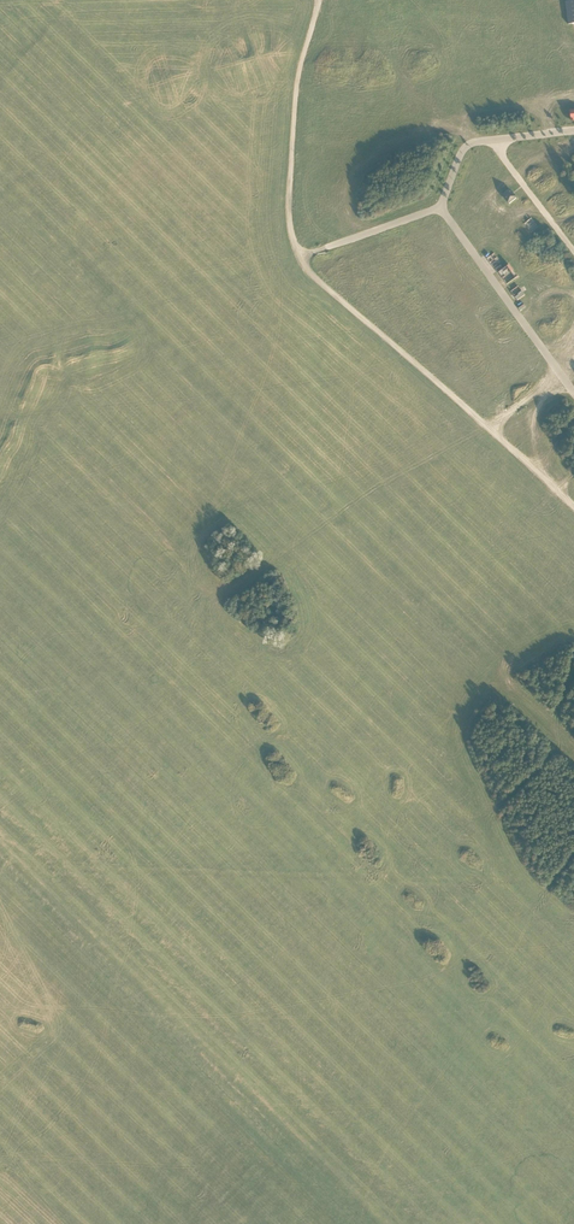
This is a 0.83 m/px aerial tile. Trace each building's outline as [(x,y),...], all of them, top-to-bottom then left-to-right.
[(565,2),(568,24),(573,24),(573,1),(565,2)] [(516,198),(509,189),(502,194),(509,203),(516,198)] [(533,218),(526,222),(531,231),(538,227),(533,218)] [(502,274),(510,271),(507,265),(500,269),(502,274)] [(510,291),(516,301),(524,296),(518,286),(510,291)]
